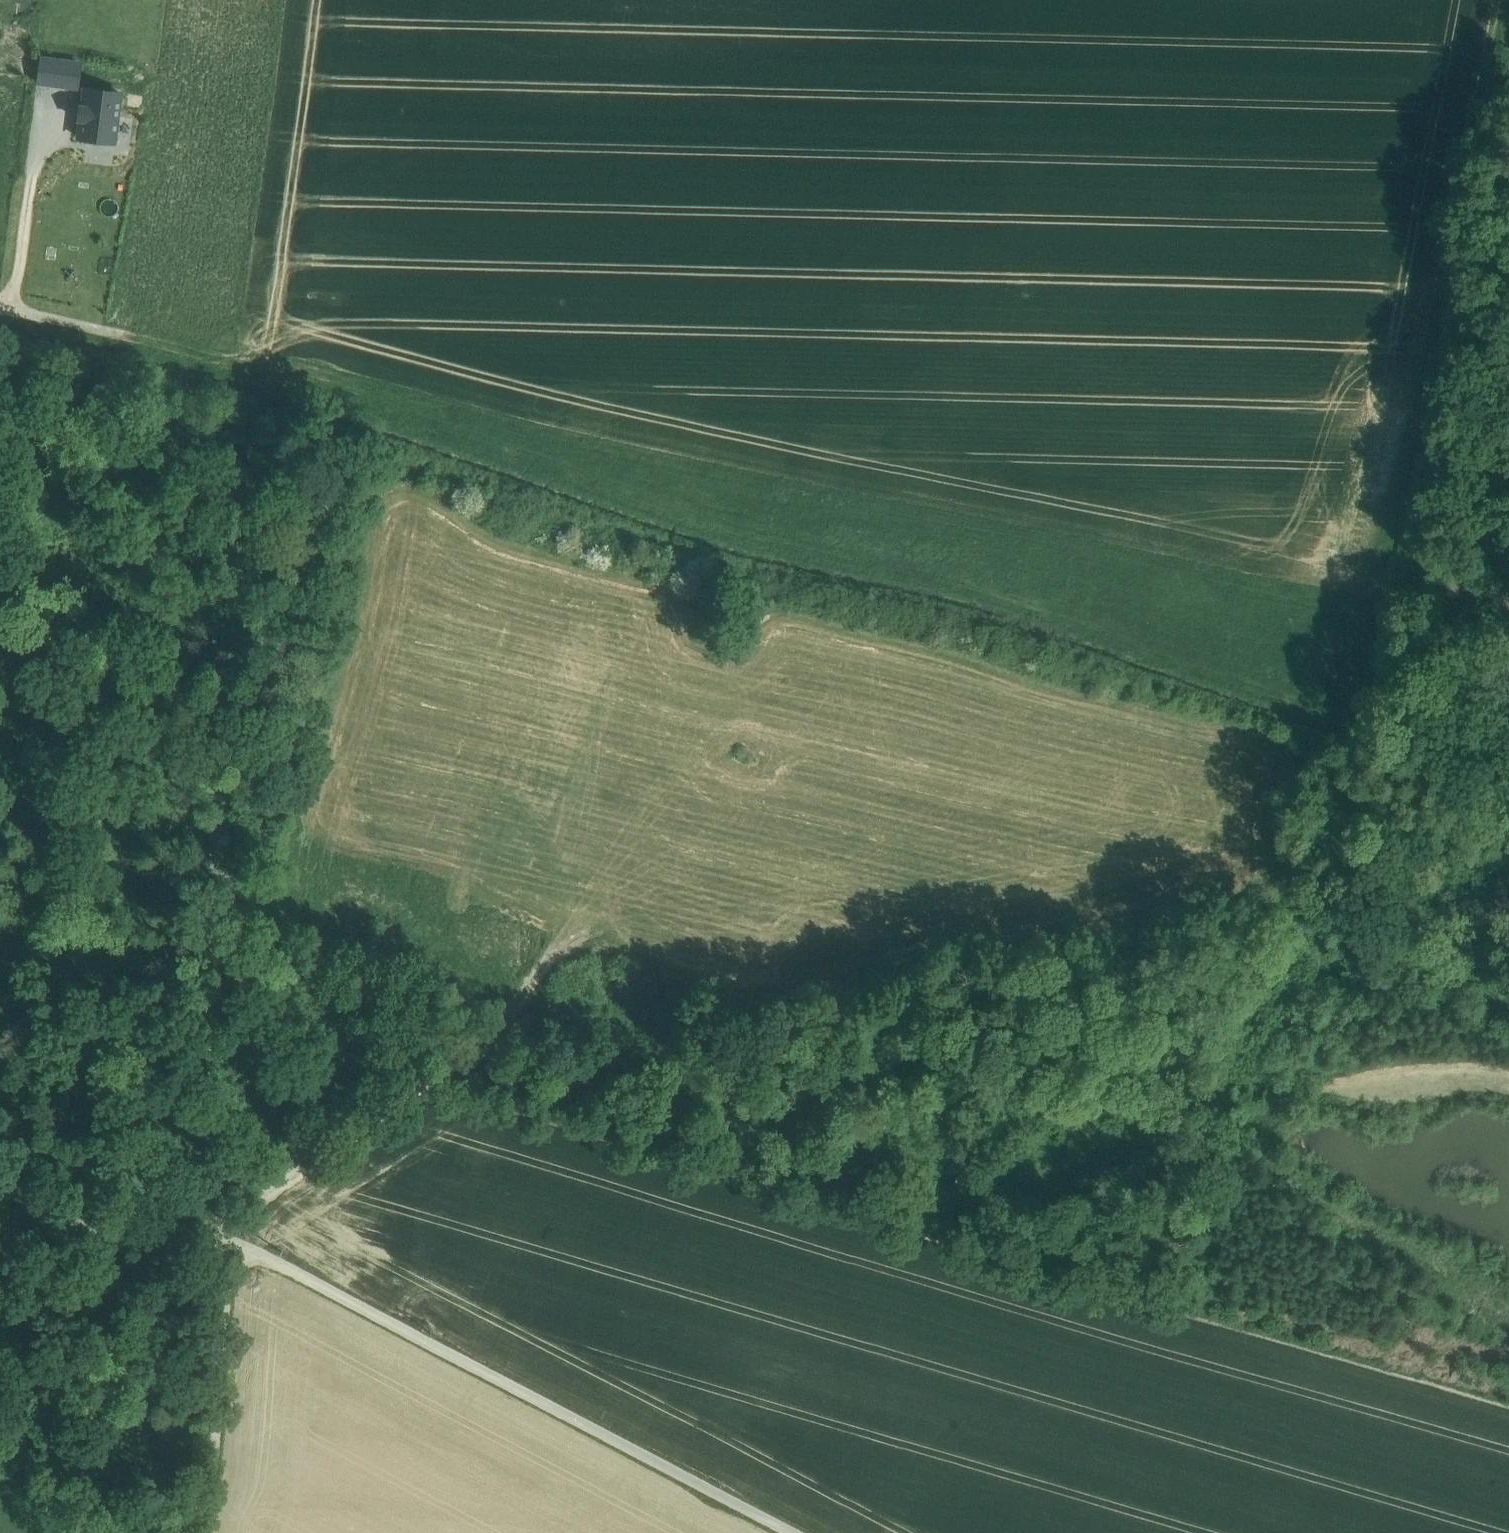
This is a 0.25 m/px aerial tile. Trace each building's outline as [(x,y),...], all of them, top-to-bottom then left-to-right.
[(39,81),(85,83),(86,55),(40,54),(39,81)] [(85,89),(79,136),(115,141),(119,92),(85,89)]
